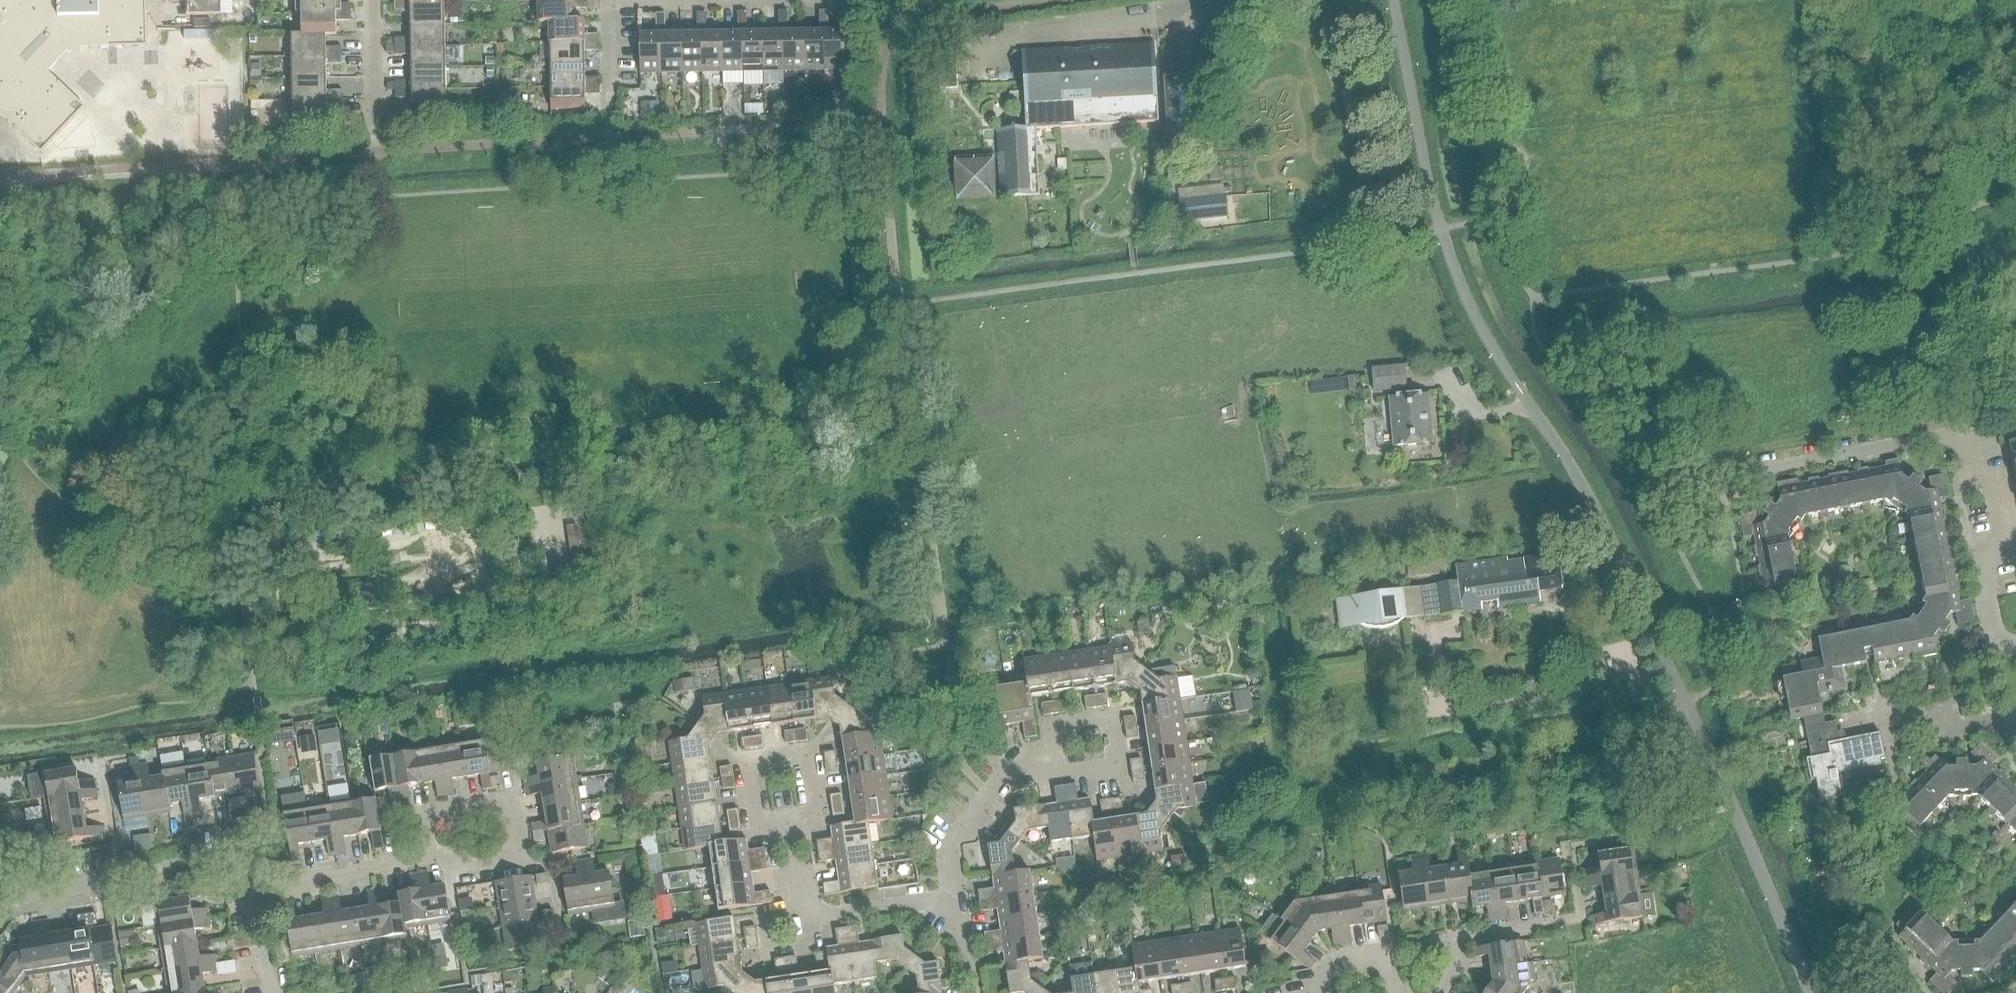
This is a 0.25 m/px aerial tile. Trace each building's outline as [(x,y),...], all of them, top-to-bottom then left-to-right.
[(145,0),(65,0),(0,68),(0,115),(40,153),(84,107),(47,72),(74,43),(79,48),(146,46),(145,0)] [(65,0),(0,0),(0,68),(65,0)] [(220,0),(169,0),(169,2),(185,1),(185,15),(220,15),(220,0)] [(349,20),(350,20),(349,3),(335,4),(335,0),(300,0),(301,34),(290,34),(292,122),(326,121),(326,107),(342,107),(342,90),(326,90),(325,64),(341,64),(341,47),(325,47),(325,35),(335,35),(335,21),(349,20)] [(548,23),(548,22),(572,22),(572,21),(572,8),(586,8),(586,0),(573,0),(537,1),(537,23),(548,23)] [(409,25),(444,24),(443,2),(393,3),(393,12),(409,11),(409,25)] [(786,11),(777,12),(778,22),(786,22),(786,11)] [(827,11),(818,11),(818,21),(827,21),(827,11)] [(745,12),(737,12),(737,23),(746,23),(745,12)] [(705,13),(696,13),(696,24),(705,24),(705,13)] [(664,14),(655,14),(655,24),(664,24),(664,14)] [(193,20),(193,28),(210,28),(210,20),(193,20)] [(548,23),(549,44),(598,43),(598,34),(583,34),(583,21),(572,21),(572,22),(548,22),(548,23)] [(823,32),(824,70),(845,70),(844,31),(827,31),(827,21),(818,21),(819,32),(823,32)] [(782,32),(783,71),(803,70),(803,32),(787,32),(786,22),(778,22),(778,32),(782,32)] [(741,33),(742,71),(762,71),(762,33),(746,33),(746,23),(737,23),(737,33),(741,33)] [(393,38),(394,47),(444,46),(444,24),(409,25),(409,38),(393,38)] [(660,35),(660,73),(681,72),(680,34),(664,34),(664,24),(655,24),(655,35),(660,35)] [(701,34),(701,72),(722,72),(721,33),(705,34),(705,24),(696,24),(696,34),(701,34)] [(216,30),(184,31),(184,39),(216,38),(216,30)] [(762,33),(762,71),(783,71),(782,32),(778,32),(762,33)] [(803,32),(803,70),(824,70),(823,32),(819,32),(803,32)] [(721,33),(722,72),(742,71),(741,33),(737,33),(721,33)] [(680,34),(681,72),(701,72),(701,34),(696,34),(680,34)] [(638,35),(639,73),(660,73),(660,35),(655,35),(638,35)] [(1025,128),(995,129),(999,201),(1039,199),(1035,129),(1157,122),(1153,42),(1079,47),(1079,52),(1068,53),(1067,47),(1020,50),(1025,128)] [(598,51),(598,43),(549,44),(549,65),(584,65),(583,51),(598,51)] [(410,68),(445,67),(444,46),(394,47),(394,53),(394,55),(410,55),(410,68)] [(252,64),(252,77),(260,77),(260,64),(252,64)] [(549,65),(549,87),(599,86),(598,77),(584,78),(584,65),(549,65)] [(956,66),(938,66),(938,89),(957,88),(956,66)] [(394,81),(394,90),(445,89),(445,67),(410,68),(410,81),(394,81)] [(1173,79),(1164,79),(1164,89),(1166,118),(1167,133),(1177,132),(1193,131),(1203,131),(1200,77),(1173,79)] [(386,83),(387,91),(394,91),(394,90),(394,83),(386,83)] [(599,94),(599,86),(549,87),(550,109),(584,108),(584,95),(599,94)] [(445,111),(445,89),(394,90),(395,98),(411,98),(411,112),(445,111)] [(1018,92),(1008,92),(1009,100),(1018,99),(1018,92)] [(659,103),(641,103),(641,119),(659,119),(659,103)] [(753,109),(753,114),(763,114),(763,104),(758,104),(753,109)] [(501,105),(501,115),(512,115),(512,105),(501,105)] [(723,107),(723,116),(732,116),(732,115),(732,107),(723,107)] [(1057,170),(1066,170),(1066,159),(1057,159),(1057,170)] [(951,198),(951,183),(935,183),(935,198),(951,198)] [(1222,185),(1175,191),(1178,222),(1236,217),(1233,195),(1223,197),(1222,185)] [(1403,365),(1371,367),(1373,391),(1405,388),(1403,365)] [(1389,397),(1391,422),(1393,446),(1431,443),(1426,394),(1389,397)] [(2012,463),(2015,462),(2015,441),(2008,442),(2012,463)] [(1955,571),(1953,560),(1950,561),(1945,540),(1949,539),(1947,529),(1943,530),(1942,520),(1945,520),(1943,509),(1939,510),(1937,499),(1949,497),(1945,477),(1941,475),(1927,478),(1930,491),(1924,492),(1917,487),(1921,482),(1911,475),(1907,481),(1900,476),(1897,459),(1883,462),(1885,468),(1867,471),(1866,468),(1856,470),(1856,473),(1847,475),(1846,472),(1827,475),(1827,479),(1818,481),(1817,477),(1807,479),(1807,483),(1797,485),(1796,479),(1775,483),(1779,500),(1774,507),(1768,504),(1762,513),(1767,517),(1763,524),(1757,525),(1755,512),(1741,515),(1738,518),(1742,538),(1753,536),(1755,546),(1752,547),(1754,557),(1757,556),(1759,566),(1756,567),(1758,577),(1761,576),(1763,588),(1770,587),(1772,596),(1797,591),(1792,565),(1796,565),(1795,557),(1791,558),(1787,541),(1795,529),(1799,531),(1801,528),(1798,526),(1803,517),(1819,514),(1819,518),(1827,516),(1827,512),(1861,505),(1862,509),(1869,508),(1869,504),(1884,501),(1893,507),(1890,510),(1894,512),(1896,509),(1908,517),(1911,534),(1907,535),(1909,543),(1913,542),(1919,572),(1915,573),(1916,581),(1920,580),(1924,597),(1916,609),(1913,607),(1910,610),(1914,612),(1908,621),(1893,624),(1892,620),(1884,622),(1885,626),(1867,629),(1874,664),(1884,662),(1884,659),(1893,657),(1894,660),(1904,658),(1904,655),(1913,653),(1915,659),(1936,654),(1932,638),(1937,630),(1943,634),(1949,624),(1944,621),(1949,614),(1954,613),(1956,626),(1970,623),(1973,619),(1969,599),(1958,602),(1956,591),(1959,591),(1957,580),(1954,581),(1952,571),(1955,571)] [(1436,584),(1437,588),(1440,613),(1440,615),(1480,609),(1479,602),(1495,600),(1496,607),(1539,601),(1537,591),(1560,588),(1556,554),(1507,561),(1506,558),(1454,565),(1456,581),(1436,584)] [(1862,605),(1870,604),(1867,586),(1858,587),(1862,605)] [(1422,615),(1440,613),(1437,588),(1419,590),(1422,615)] [(1405,617),(1422,615),(1419,590),(1402,593),(1405,617)] [(1404,618),(1405,617),(1402,593),(1338,601),(1341,626),(1357,624),(1359,625),(1365,627),(1367,627),(1373,628),(1375,628),(1381,628),(1387,627),(1394,624),(1397,623),(1399,622),(1404,618)] [(1192,606),(1186,617),(1199,625),(1205,614),(1192,606)] [(1137,635),(1149,633),(1147,621),(1136,623),(1137,635)] [(1884,758),(1879,733),(1838,741),(1834,722),(1823,724),(1817,694),(1843,689),(1839,668),(1865,663),(1858,631),(1817,639),(1820,658),(1799,663),(1801,674),(1781,678),(1790,720),(1802,718),(1810,757),(1805,759),(1809,781),(1814,780),(1819,801),(1844,796),(1840,775),(1851,772),(1854,785),(1883,779),(1879,759),(1884,758)] [(1131,644),(1104,648),(1109,686),(1126,683),(1128,685),(1142,668),(1134,662),(1131,644)] [(1089,689),(1109,686),(1104,648),(1084,651),(1089,689)] [(1084,651),(1064,654),(1069,692),(1089,689),(1084,651)] [(1049,695),(1069,692),(1064,654),(1044,657),(1049,695)] [(837,669),(848,667),(846,656),(835,657),(837,669)] [(1022,660),(1025,684),(1027,683),(1029,698),(1030,697),(1049,695),(1044,657),(1022,660)] [(1145,670),(1132,687),(1139,693),(1141,704),(1179,699),(1175,677),(1174,666),(1145,670)] [(828,720),(841,703),(833,697),(831,678),(808,682),(814,720),(826,718),(828,720)] [(682,692),(693,691),(692,679),(681,680),(682,692)] [(792,723),(814,720),(808,682),(787,685),(792,723)] [(1027,683),(1025,684),(1005,687),(1011,724),(1021,723),(1024,739),(1036,737),(1030,697),(1029,698),(1027,683)] [(792,723),(787,685),(765,688),(771,726),(792,723)] [(1253,686),(1237,689),(1240,708),(1257,705),(1253,686)] [(1000,726),(1011,724),(1005,687),(983,690),(991,744),(1003,742),(1000,726)] [(771,726),(765,688),(744,691),(750,729),(771,726)] [(729,732),(750,729),(744,691),(723,694),(729,732)] [(729,732),(723,694),(701,698),(703,716),(698,724),(715,737),(717,734),(729,732)] [(1096,708),(1106,706),(1105,695),(1094,696),(1096,708)] [(1096,708),(1094,696),(1083,698),(1085,710),(1096,708)] [(1144,726),(1182,720),(1179,699),(1141,704),(1144,726)] [(1053,714),(1064,713),(1062,701),(1051,702),(1053,714)] [(1053,714),(1051,702),(1040,704),(1042,716),(1053,714)] [(830,721),(832,722),(844,705),(842,704),(841,703),(828,720),(830,721)] [(839,733),(877,728),(875,711),(856,714),(844,705),(832,722),(838,727),(839,733)] [(1122,718),(1124,729),(1136,727),(1134,716),(1122,718)] [(683,729),(687,723),(680,718),(676,725),(683,729)] [(1147,747),(1185,742),(1182,720),(1144,726),(1147,747)] [(695,727),(712,740),(714,738),(715,737),(698,724),(697,725),(695,727)] [(668,742),(670,760),(708,754),(707,747),(712,740),(695,727),(686,739),(668,742)] [(1124,729),(1125,739),(1137,738),(1136,727),(1124,729)] [(881,750),(877,728),(839,733),(843,756),(881,750)] [(796,743),(806,741),(805,729),(794,731),(796,743)] [(280,730),(267,732),(269,745),(282,743),(280,730)] [(796,743),(794,731),(783,732),(785,744),(796,743)] [(330,744),(328,732),(318,733),(320,745),(330,744)] [(497,772),(511,770),(505,734),(482,738),(490,789),(500,787),(497,772)] [(298,738),(301,755),(316,752),(313,736),(298,738)] [(753,749),(763,747),(762,736),(751,737),(753,749)] [(753,749),(751,737),(740,739),(742,751),(753,749)] [(482,790),(490,789),(482,738),(459,742),(465,777),(479,775),(482,790)] [(465,777),(459,742),(437,745),(445,796),(453,795),(451,779),(465,777)] [(1150,769),(1188,763),(1185,742),(1147,747),(1150,769)] [(1886,809),(1885,810),(1895,819),(1902,812),(1918,827),(1931,814),(1934,817),(1939,811),(1936,808),(1947,797),(1958,797),(1958,801),(1962,801),(1962,797),(1976,796),(1988,808),(1985,811),(1991,817),(1994,814),(2015,835),(2015,785),(2015,784),(2012,786),(2005,780),(2007,777),(2000,770),(1998,772),(1990,765),(1998,757),(1983,743),(1979,743),(1969,753),(1979,762),(1975,766),(1966,767),(1966,760),(1955,760),(1955,767),(1946,767),(1934,755),(1924,765),(1928,769),(1916,782),(1914,780),(1906,787),(1909,790),(1902,797),(1899,794),(1886,809)] [(436,797),(445,796),(437,745),(414,749),(420,784),(434,782),(436,797)] [(420,784),(414,749),(391,753),(400,803),(409,802),(407,786),(420,784)] [(884,772),(881,750),(843,756),(846,778),(884,772)] [(834,751),(822,752),(823,763),(835,761),(834,751)] [(390,805),(400,803),(391,753),(368,756),(374,792),(387,790),(390,805)] [(253,754),(229,758),(238,809),(247,808),(245,792),(259,790),(253,754)] [(674,782),(712,776),(708,754),(670,760),(674,782)] [(523,779),(524,788),(575,779),(571,756),(536,761),(538,777),(523,779)] [(229,811),(238,809),(229,758),(207,762),(212,797),(226,795),(229,811)] [(1129,761),(1130,771),(1142,770),(1140,759),(1129,761)] [(835,761),(823,763),(825,774),(837,772),(835,761)] [(199,799),(212,797),(207,762),(185,765),(192,816),(201,815),(199,799)] [(1153,790),(1191,784),(1188,763),(1150,769),(1153,790)] [(170,812),(168,805),(162,777),(149,779),(147,764),(138,765),(146,816),(170,812)] [(146,816),(138,765),(129,767),(131,782),(117,785),(123,820),(146,816)] [(160,769),(162,777),(168,805),(181,802),(184,818),(192,816),(185,765),(160,769)] [(732,777),(730,766),(718,768),(720,779),(732,777)] [(95,789),(94,780),(78,782),(75,769),(40,774),(44,798),(95,789)] [(1130,771),(1131,778),(1132,782),(1144,780),(1142,770),(1130,771)] [(887,795),(884,772),(846,778),(849,800),(887,795)] [(715,798),(712,776),(674,782),(677,804),(715,798)] [(722,789),(734,788),(732,777),(720,779),(722,789)] [(541,794),(543,808),(579,802),(575,779),(524,788),(526,796),(541,794)] [(625,784),(607,786),(609,799),(626,797),(625,784)] [(1150,808),(1167,821),(1170,818),(1176,809),(1195,806),(1191,784),(1153,790),(1155,802),(1150,808)] [(1072,840),(1092,837),(1093,837),(1091,823),(1092,822),(1088,799),(1076,800),(1074,785),(1063,786),(1072,840)] [(1048,828),(1047,828),(1049,843),(1072,840),(1063,786),(1053,788),(1055,804),(1045,805),(1048,828)] [(48,820),(83,814),(81,800),(96,798),(95,789),(44,798),(48,820)] [(637,792),(638,805),(646,804),(645,792),(637,792)] [(840,794),(828,795),(830,806),(842,804),(840,794)] [(867,823),(891,820),(887,795),(849,800),(853,823),(853,825),(867,823)] [(374,796),(351,800),(357,836),(370,834),(373,849),(383,847),(374,796)] [(718,820),(715,798),(677,804),(680,826),(718,820)] [(1122,810),(1120,798),(1109,800),(1111,811),(1122,810)] [(351,800),(328,803),(337,855),(345,853),(343,838),(357,836),(351,800)] [(1111,811),(1109,800),(1099,801),(1100,813),(1111,811)] [(530,824),(532,833),(582,824),(579,802),(543,808),(546,822),(530,824)] [(328,803),(306,807),(311,843),(325,841),(328,856),(337,855),(328,803)] [(842,804),(830,806),(831,817),(843,815),(842,804)] [(1014,823),(1007,833),(1018,842),(1026,831),(1047,828),(1048,828),(1045,805),(1012,810),(1014,823)] [(298,845),(311,843),(306,807),(282,811),(291,862),(300,861),(298,845)] [(1147,812),(1165,824),(1166,823),(1167,821),(1150,808),(1149,810),(1147,812)] [(738,820),(737,809),(725,811),(726,821),(738,820)] [(1176,809),(1170,818),(1176,823),(1182,814),(1176,809)] [(1165,824),(1147,812),(1145,814),(1134,816),(1139,854),(1161,851),(1159,832),(1165,824)] [(103,835),(101,826),(85,829),(83,814),(48,820),(52,844),(103,835)] [(1118,857),(1139,854),(1134,816),(1113,819),(1118,857)] [(184,819),(186,829),(195,828),(194,818),(184,819)] [(1095,861),(1118,857),(1113,819),(1092,822),(1091,823),(1093,837),(1092,837),(1095,861)] [(721,843),(718,820),(680,826),(684,851),(708,847),(708,846),(722,844),(721,843)] [(728,832),(740,830),(738,820),(726,821),(728,832)] [(870,844),(867,823),(853,825),(853,823),(829,827),(831,839),(815,841),(816,852),(870,844)] [(582,824),(532,833),(533,842),(548,840),(551,854),(586,848),(582,824)] [(1018,842),(1007,833),(999,844),(986,846),(991,878),(1014,874),(1014,873),(1011,853),(1018,842)] [(132,836),(134,851),(151,848),(149,834),(132,836)] [(708,846),(708,847),(711,867),(764,859),(763,849),(747,851),(745,839),(721,843),(722,844),(708,846)] [(870,844),(816,852),(818,862),(834,860),(835,871),(873,865),(870,844)] [(1584,879),(1635,871),(1631,848),(1596,854),(1598,867),(1582,870),(1584,879)] [(1466,873),(1468,872),(1464,849),(1455,851),(1457,866),(1443,868),(1448,904),(1470,900),(1471,900),(1466,873)] [(1425,907),(1448,904),(1443,868),(1429,870),(1427,855),(1418,856),(1425,907)] [(1173,870),(1184,868),(1182,856),(1171,858),(1173,870)] [(1402,911),(1425,907),(1418,856),(1409,857),(1411,873),(1397,875),(1402,911)] [(1072,857),(1055,860),(1056,867),(1060,873),(1074,871),(1072,857)] [(583,861),(591,912),(593,924),(625,919),(623,901),(613,903),(608,872),(594,875),(591,859),(583,861)] [(766,870),(764,859),(711,867),(714,889),(752,883),(750,872),(766,870)] [(1563,895),(1558,859),(1534,863),(1540,898),(1563,895)] [(567,916),(591,912),(583,861),(574,862),(576,878),(562,880),(567,916)] [(979,869),(978,861),(969,862),(970,870),(979,869)] [(1540,898),(1534,863),(1512,866),(1517,901),(1531,899),(1533,915),(1542,914),(1541,902),(1540,898)] [(650,865),(651,875),(662,874),(661,864),(650,865)] [(877,887),(873,865),(835,871),(837,882),(821,884),(823,895),(877,887)] [(1517,901),(1512,866),(1489,869),(1497,920),(1506,919),(1503,903),(1517,901)] [(1489,869),(1468,872),(1466,873),(1471,900),(1470,900),(1471,908),(1485,906),(1488,922),(1497,920),(1489,869)] [(1029,871),(1014,873),(1014,874),(991,878),(993,888),(977,891),(978,901),(1032,893),(1029,871)] [(1601,886),(1603,900),(1638,895),(1635,871),(1584,879),(1585,888),(1601,886)] [(417,874),(426,925),(450,921),(444,886),(429,888),(427,872),(417,874)] [(1098,883),(1097,873),(1091,874),(1088,878),(1089,884),(1098,883)] [(405,929),(426,925),(417,874),(408,875),(411,891),(397,893),(398,903),(399,903),(403,929),(405,929)] [(499,905),(534,899),(532,886),(547,884),(546,874),(495,882),(499,905)] [(753,894),(752,883),(714,889),(717,911),(771,903),(769,892),(753,894)] [(1385,921),(1382,899),(1380,886),(1357,889),(1362,924),(1385,921)] [(664,897),(663,887),(652,888),(653,897),(664,897)] [(375,891),(383,942),(406,939),(405,929),(403,929),(399,903),(398,903),(387,905),(384,889),(375,891)] [(1362,924),(1357,889),(1334,892),(1342,943),(1350,942),(1348,926),(1362,924)] [(360,946),(383,942),(375,891),(366,892),(368,908),(354,910),(360,946)] [(1649,917),(1659,915),(1655,891),(1645,892),(1649,917)] [(1342,943),(1334,892),(1310,896),(1311,900),(1316,931),(1330,929),(1332,945),(1342,943)] [(1035,915),(1032,893),(978,901),(980,912),(996,910),(997,920),(1035,915)] [(1642,918),(1638,895),(1603,900),(1604,904),(1588,907),(1591,926),(1642,918)] [(189,897),(177,899),(153,903),(157,926),(208,918),(206,908),(191,911),(189,897)] [(329,898),(337,950),(360,946),(354,910),(341,913),(338,897),(329,898)] [(329,898),(320,900),(323,915),(309,918),(315,953),(337,950),(329,898)] [(458,900),(459,912),(470,910),(468,898),(458,900)] [(499,905),(502,928),(553,920),(552,910),(536,912),(534,899),(499,905)] [(1280,920),(1309,941),(1316,931),(1311,900),(1292,902),(1290,906),(1286,903),(1275,917),(1280,921),(1280,920)] [(1541,902),(1542,914),(1552,912),(1550,901),(1541,902)] [(1995,924),(1992,921),(1987,927),(1990,930),(1979,941),(1968,941),(1968,937),(1964,937),(1964,941),(1950,942),(1937,930),(1940,927),(1935,921),(1932,924),(1913,906),(1895,925),(1902,932),(1897,936),(1906,944),(1903,947),(1911,954),(1913,952),(1920,958),(1918,961),(1926,968),(1928,966),(1936,973),(1928,981),(1940,992),(1948,992),(1956,985),(1947,975),(1951,971),(1959,971),(1959,978),(1971,978),(1971,971),(1980,971),(1992,983),(2001,973),(1997,969),(2010,956),(2012,958),(2015,954),(2015,902),(1995,924)] [(315,953),(309,918),(295,920),(293,904),(283,906),(291,957),(315,953)] [(94,965),(117,962),(111,926),(98,928),(95,913),(86,914),(94,965)] [(71,969),(94,965),(86,914),(77,916),(79,931),(65,934),(71,969)] [(1280,921),(1275,917),(1271,914),(1260,930),(1268,936),(1266,939),(1307,969),(1313,962),(1300,953),(1309,941),(1280,920),(1280,921)] [(1038,936),(1035,915),(997,920),(999,931),(983,933),(985,944),(1038,936)] [(161,949),(196,943),(194,930),(209,928),(208,918),(157,926),(161,949)] [(698,946),(736,940),(733,918),(695,924),(698,946)] [(48,973),(71,969),(65,934),(51,936),(48,920),(40,922),(48,973)] [(539,932),(555,929),(553,920),(502,928),(506,952),(541,946),(539,932)] [(627,922),(630,939),(644,937),(642,920),(627,922)] [(25,976),(48,973),(40,922),(31,923),(34,938),(19,941),(21,955),(25,976)] [(1388,936),(1386,925),(1376,927),(1378,938),(1388,936)] [(756,937),(754,927),(742,928),(744,939),(756,937)] [(873,964),(870,941),(858,943),(856,927),(845,929),(853,982),(876,979),(873,964)] [(134,929),(117,932),(120,946),(137,943),(134,929)] [(853,982),(845,929),(834,930),(837,946),(825,948),(825,952),(814,954),(816,965),(827,964),(828,972),(829,971),(831,986),(833,985),(853,982)] [(1217,933),(1222,971),(1245,967),(1239,929),(1217,933)] [(1222,971),(1217,933),(1195,936),(1201,974),(1222,971)] [(1042,959),(1038,936),(985,944),(986,955),(1002,952),(1005,974),(1028,971),(1027,961),(1042,959)] [(1201,974),(1195,936),(1174,939),(1179,977),(1201,974)] [(756,937),(744,939),(745,950),(757,948),(756,937)] [(904,969),(913,957),(903,949),(901,937),(870,941),(873,964),(894,961),(904,969)] [(1179,977),(1174,939),(1152,942),(1158,980),(1179,977)] [(701,969),(739,964),(736,940),(698,946),(701,969)] [(1525,964),(1522,941),(1471,948),(1472,958),(1488,955),(1490,969),(1525,964)] [(1136,983),(1138,983),(1158,980),(1152,942),(1130,946),(1133,969),(1134,969),(1136,983)] [(199,958),(196,943),(161,949),(164,972),(215,963),(214,955),(199,958)] [(1270,951),(1256,953),(1257,966),(1272,964),(1270,951)] [(25,976),(21,955),(13,956),(8,962),(0,957),(0,992),(13,992),(25,976)] [(796,968),(795,956),(784,958),(786,970),(796,968)] [(436,969),(448,967),(446,957),(434,959),(436,969)] [(913,957),(904,969),(915,977),(917,992),(941,992),(937,963),(924,965),(913,957)] [(786,970),(784,958),(773,960),(775,971),(786,970)] [(164,972),(168,992),(175,992),(204,988),(201,974),(217,972),(215,963),(164,972)] [(1508,992),(1523,992),(1529,985),(1528,982),(1533,981),(1531,963),(1525,964),(1490,969),(1491,982),(1508,992)] [(739,964),(701,969),(702,970),(693,972),(695,991),(723,987),(732,992),(736,992),(747,978),(741,973),(739,964)] [(377,969),(366,971),(368,984),(379,983),(377,969)] [(1138,983),(1136,983),(1134,969),(1133,969),(1113,972),(1116,992),(1151,992),(1151,989),(1139,991),(1138,983)] [(828,972),(806,975),(809,992),(834,992),(833,985),(831,986),(829,971),(828,972)] [(1040,989),(1030,981),(1028,971),(1005,974),(1008,992),(1038,992),(1040,989)] [(602,972),(598,978),(602,981),(606,975),(602,972)] [(1095,992),(1116,992),(1113,972),(1092,976),(1095,992)] [(502,973),(491,974),(492,983),(503,981),(502,973)] [(352,976),(354,987),(354,988),(366,986),(366,985),(364,974),(352,976)] [(608,974),(603,981),(609,986),(614,978),(608,974)] [(470,977),(472,987),(481,985),(480,975),(470,977)] [(806,975),(785,978),(787,992),(809,992),(806,975)] [(1092,976),(1069,979),(1071,992),(1095,992),(1092,976)] [(1223,978),(1225,990),(1236,989),(1234,977),(1223,978)] [(747,978),(736,992),(765,992),(763,981),(753,983),(747,978)] [(785,978),(763,981),(765,992),(787,992),(785,978)] [(1213,980),(1214,992),(1225,990),(1223,978),(1213,980)] [(1491,982),(1483,992),(1471,983),(1465,991),(1468,992),(1508,992),(1491,982)] [(1182,992),(1193,992),(1191,983),(1180,985),(1182,992)] [(1171,992),(1182,992),(1180,985),(1170,986),(1171,992)]
